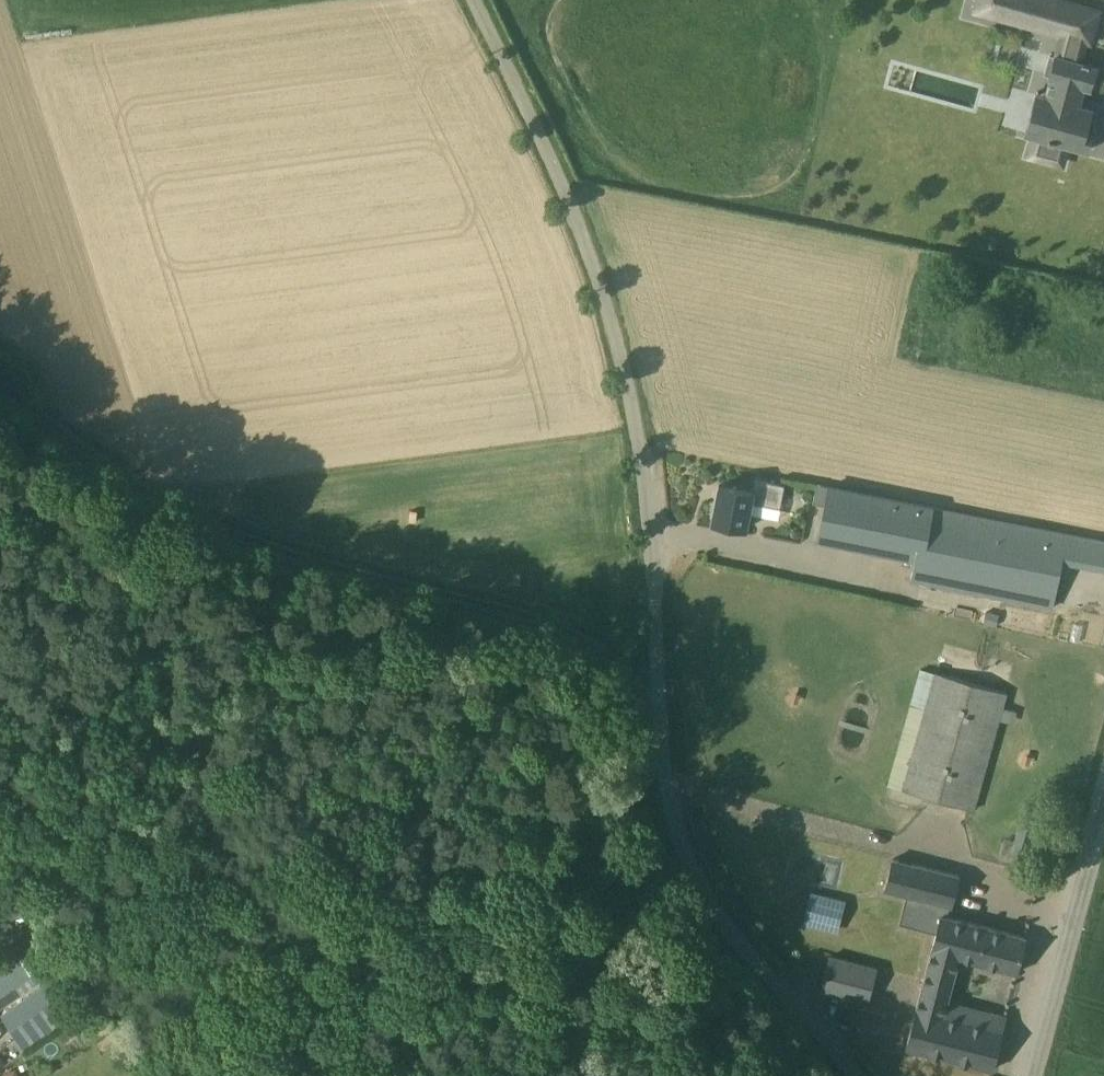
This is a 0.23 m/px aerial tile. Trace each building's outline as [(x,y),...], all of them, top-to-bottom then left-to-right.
[(1059,0),(979,0),(976,10),(1063,34),(1057,55),(1055,55),(1055,56),(1050,55),(1045,74),(1049,75),(1049,77),(1051,77),(1046,96),(1044,96),(1043,97),(1050,99),(1040,136),(1033,134),(1033,135),(1035,136),(1030,155),(1062,164),(1067,145),(1088,150),(1094,128),(1087,126),(1092,109),(1079,105),(1084,86),(1090,88),(1096,66),(1080,61),(1086,40),(1090,41),(1098,11),(1059,0)] [(1045,70),(1050,53),(1021,45),(1016,62),(1045,70)] [(785,485),(755,479),(752,491),(719,485),(712,521),(746,528),(751,503),(780,509),(785,485)] [(813,503),(825,505),(828,487),(818,485),(817,484),(816,486),(813,503)] [(1067,533),(828,487),(825,505),(818,540),(915,559),(911,580),(1052,608),(1061,566),(1067,533)] [(983,623),(997,626),(1000,614),(986,611),(983,623)] [(935,672),(920,668),(892,771),(907,776),(903,790),(974,810),(1007,693),(935,672)] [(960,876),(952,874),(893,858),(885,887),(908,893),(900,923),(919,927),(931,930),(937,931),(944,905),(949,906),(951,907),(960,876)] [(846,900),(812,891),(804,923),(838,932),(846,900)] [(25,910),(28,908),(17,892),(15,893),(1,903),(12,919),(25,910)] [(959,921),(943,917),(938,932),(929,963),(907,1047),(992,1069),(1006,1010),(1005,1010),(1005,1012),(950,997),(960,957),(1016,972),(1025,937),(959,921)] [(54,972),(38,948),(0,973),(0,1009),(54,972)] [(820,990),(869,1003),(878,967),(829,955),(820,990)] [(1,1014),(23,1047),(75,1013),(54,980),(46,986),(1,1014)]
